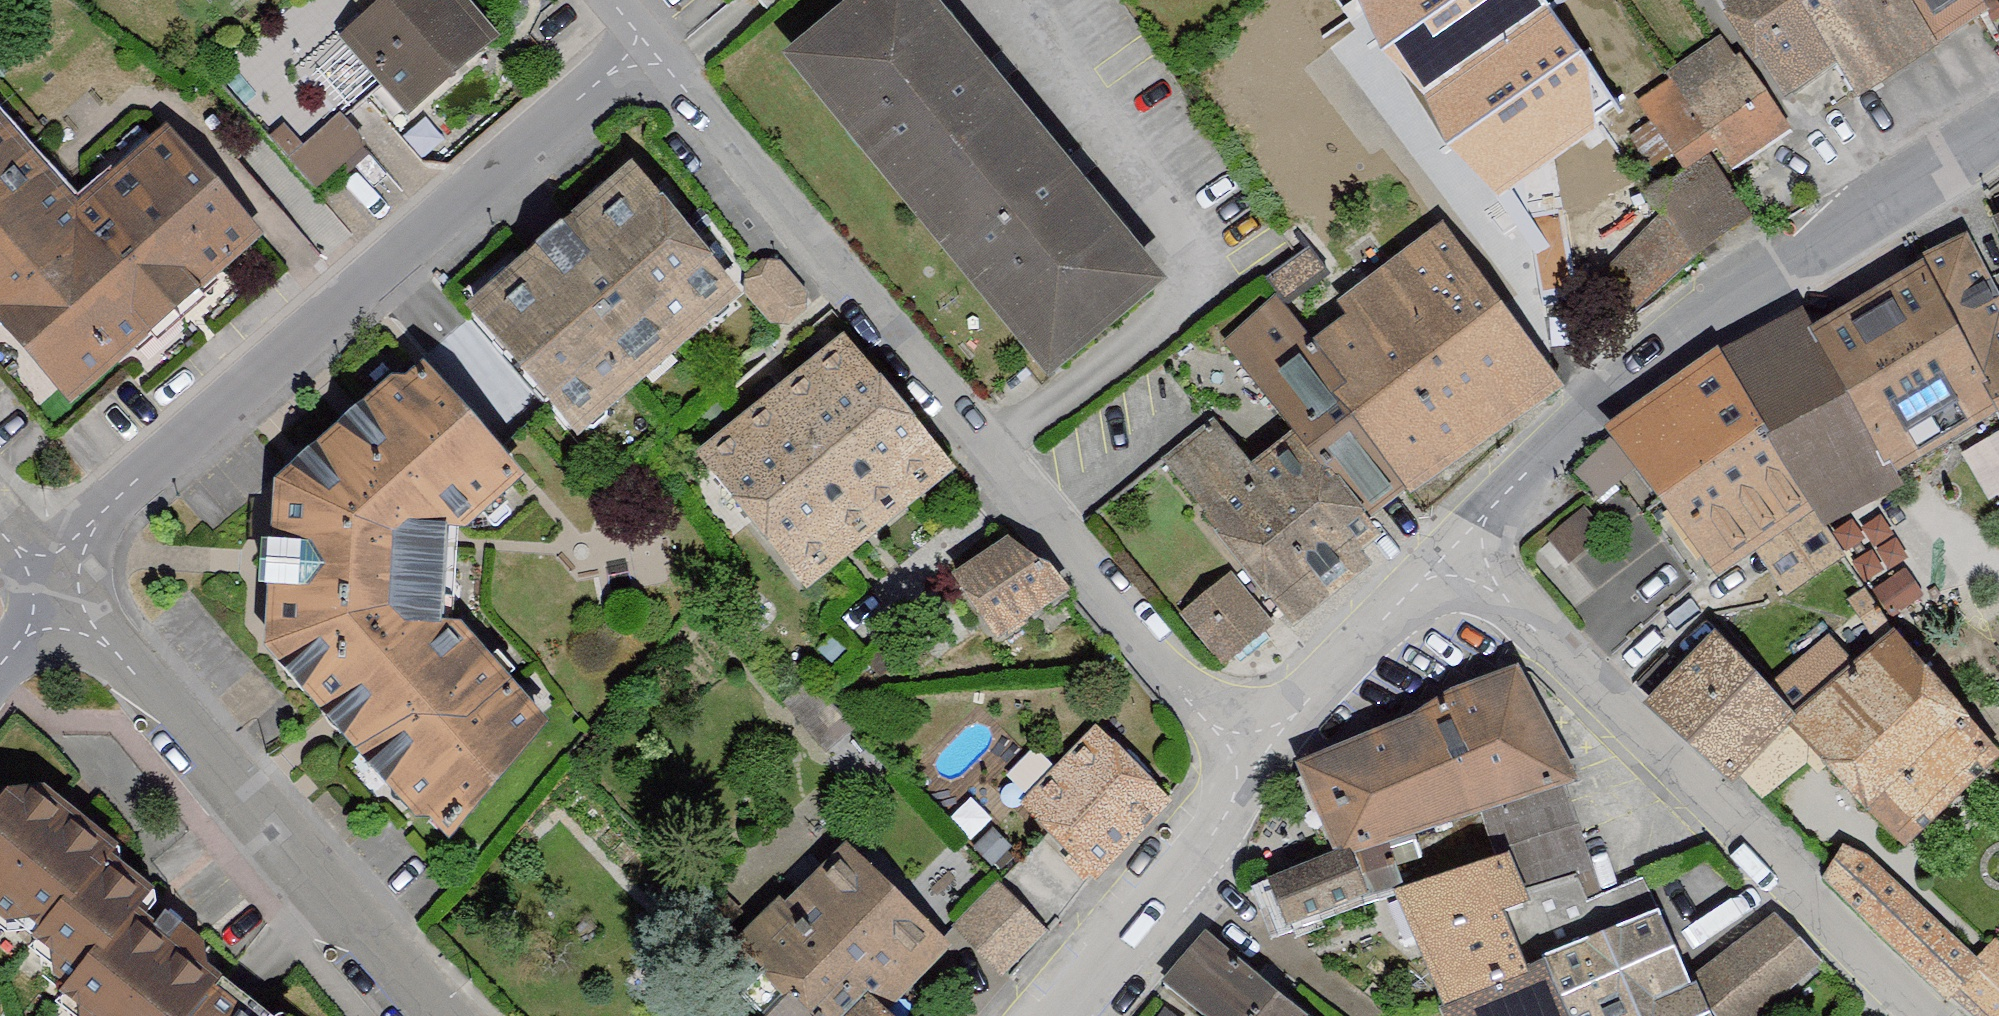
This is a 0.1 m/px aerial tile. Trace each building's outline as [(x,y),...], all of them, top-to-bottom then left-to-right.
[(380,9),(335,49),(409,130),(497,50),(452,0),(372,0),(380,9)] [(763,15),(781,0),(750,0),(763,15)] [(777,51),(914,217),(1028,124),(927,0),(840,0),(777,51)] [(1485,184),(1624,100),(1563,0),(1373,0),(1485,184)] [(1790,106),(1836,75),(1856,105),(1944,52),(1906,0),(1718,0),(1790,106)] [(1944,52),(1993,14),(1983,0),(1906,0),(1944,52)] [(1662,210),(1695,255),(1753,216),(1724,173),(1791,128),(1740,52),(1736,55),(1720,34),(1664,73),(1670,85),(1639,111),(1647,121),(1627,137),(1651,169),(1673,153),(1684,170),(1661,186),(1649,192),(1662,210)] [(311,181),(367,142),(345,109),(288,149),(311,181)] [(1028,124),(914,217),(1038,371),(1155,277),(1028,124)] [(0,136),(0,351),(20,373),(71,429),(270,249),(170,138),(78,222),(0,136)] [(638,173),(473,315),(589,449),(754,307),(638,173)] [(1600,275),(1630,313),(1695,255),(1662,210),(1600,275)] [(1443,222),(1308,334),(1418,488),(1562,385),(1443,222)] [(1918,272),(1922,279),(1998,411),(1998,412),(1998,237),(1995,229),(1918,272)] [(778,253),(744,284),(782,324),(815,293),(778,253)] [(1897,472),(1998,411),(1922,279),(1811,325),(1897,472)] [(1308,334),(1273,293),(1225,343),(1294,431),(1251,465),(1216,420),(1165,459),(1294,625),(1375,562),(1367,551),(1385,537),(1373,523),(1418,488),(1308,334)] [(1897,472),(1811,325),(1802,305),(1718,346),(1764,424),(1826,526),(1905,485),(1897,472)] [(1636,466),(1658,494),(1764,424),(1718,346),(1604,425),(1612,435),(1636,466)] [(849,347),(704,464),(812,598),(958,481),(849,347)] [(422,370),(284,493),(459,555),(530,485),(422,370)] [(1764,424),(1658,494),(1717,576),(1756,552),(1787,595),(1846,556),(1826,526),(1764,424)] [(1612,435),(1574,471),(1602,500),(1636,466),(1612,435)] [(459,555),(284,493),(272,661),(457,605),(459,555)] [(1585,506),(1547,538),(1569,564),(1607,532),(1585,506)] [(1865,578),(1907,554),(1881,510),(1839,534),(1865,578)] [(1015,553),(960,591),(999,647),(1053,609),(1015,553)] [(1179,613),(1223,666),(1275,623),(1231,570),(1179,613)] [(457,605),(272,661),(448,852),(553,733),(457,605)] [(1768,698),(1799,731),(1791,739),(1815,764),(1905,860),(1998,773),(1998,755),(1896,642),(1859,677),(1827,642),(1768,698)] [(1715,651),(1650,718),(1735,799),(1742,792),(1765,813),(1815,764),(1791,739),(1799,731),(1768,698),(1715,651)] [(1523,682),(1303,772),(1346,863),(1351,874),(1388,860),(1481,828),(1564,798),(1581,793),(1523,682)] [(1095,738),(1020,815),(1089,882),(1165,805),(1095,738)] [(37,793),(0,829),(0,943),(63,1012),(66,1015),(263,1015),(37,793)] [(1564,798),(1481,828),(1494,873),(1519,933),(1601,905),(1564,798)] [(962,958),(846,847),(741,956),(792,1005),(804,1015),(906,1015),(962,958)] [(1351,874),(1346,863),(1276,893),(1292,936),(1400,904),(1388,860),(1351,874)] [(1849,860),(1819,892),(1946,1011),(1976,976),(1849,860)] [(1400,904),(1440,1015),(1449,1015),(1538,980),(1519,933),(1494,873),(1400,904)] [(1047,929),(997,880),(951,926),(1001,975),(1047,929)] [(1519,933),(1538,980),(1548,976),(1569,1015),(1772,1015),(1820,974),(1775,933),(1694,991),(1643,890),(1601,905),(1519,933)] [(1169,996),(1193,1015),(1291,1015),(1209,948),(1169,996)] [(1548,976),(1538,980),(1449,1015),(1569,1015),(1548,976)] [(783,1015),(804,1015),(792,1005),(783,1015)]
